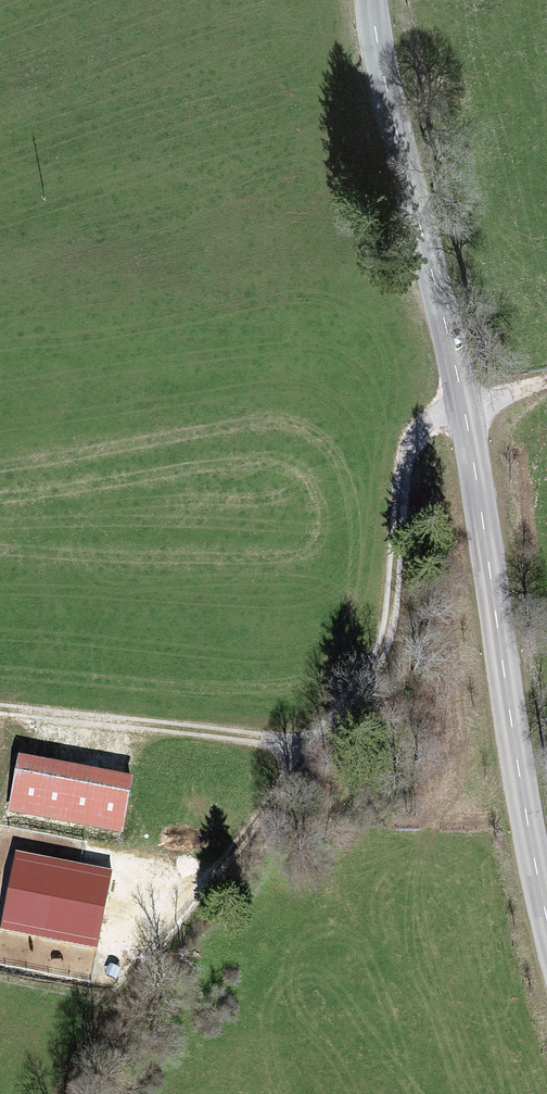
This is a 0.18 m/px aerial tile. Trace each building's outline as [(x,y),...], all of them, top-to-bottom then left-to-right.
[(129,778),(21,757),(11,808),(119,829),(129,778)] [(15,850),(0,927),(0,929),(97,949),(112,869),(15,850)]
